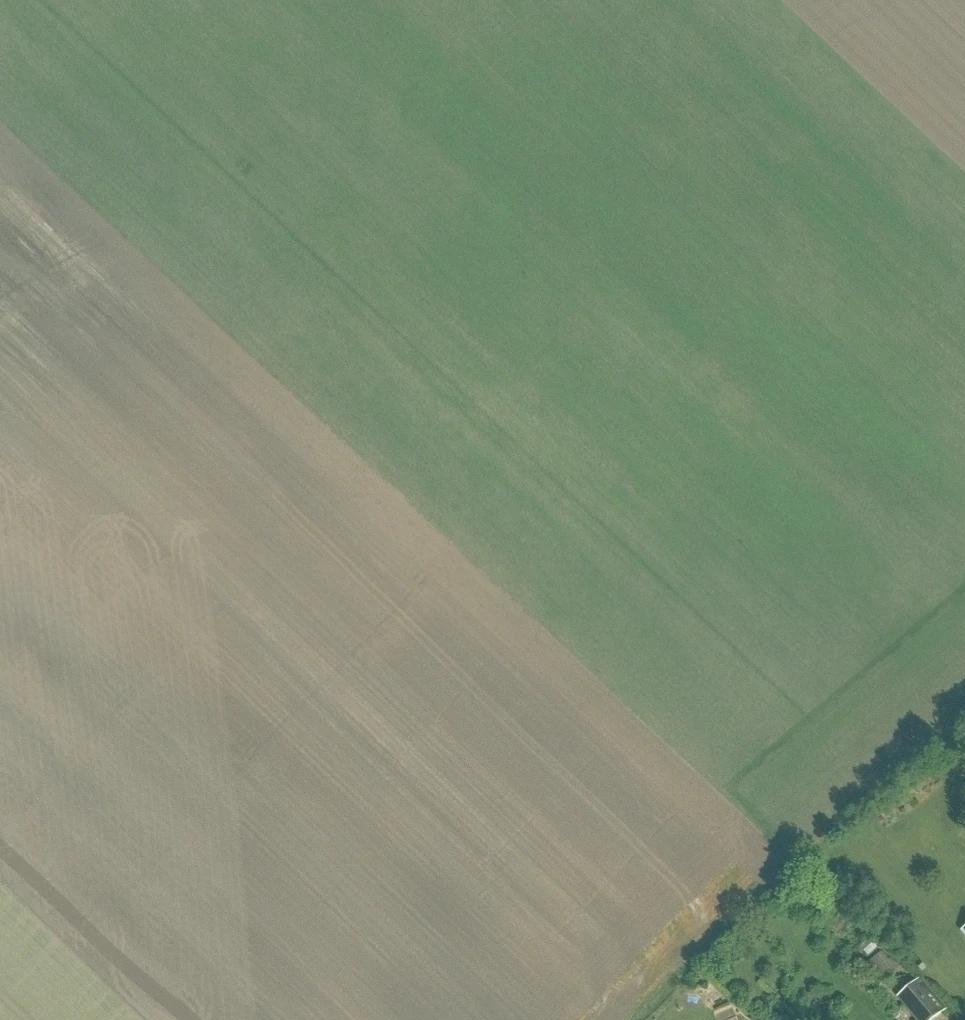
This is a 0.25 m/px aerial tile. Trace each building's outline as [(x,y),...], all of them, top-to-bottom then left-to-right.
[(919,979),(896,998),(913,1019),(932,1019),(944,1010),(919,979)]
